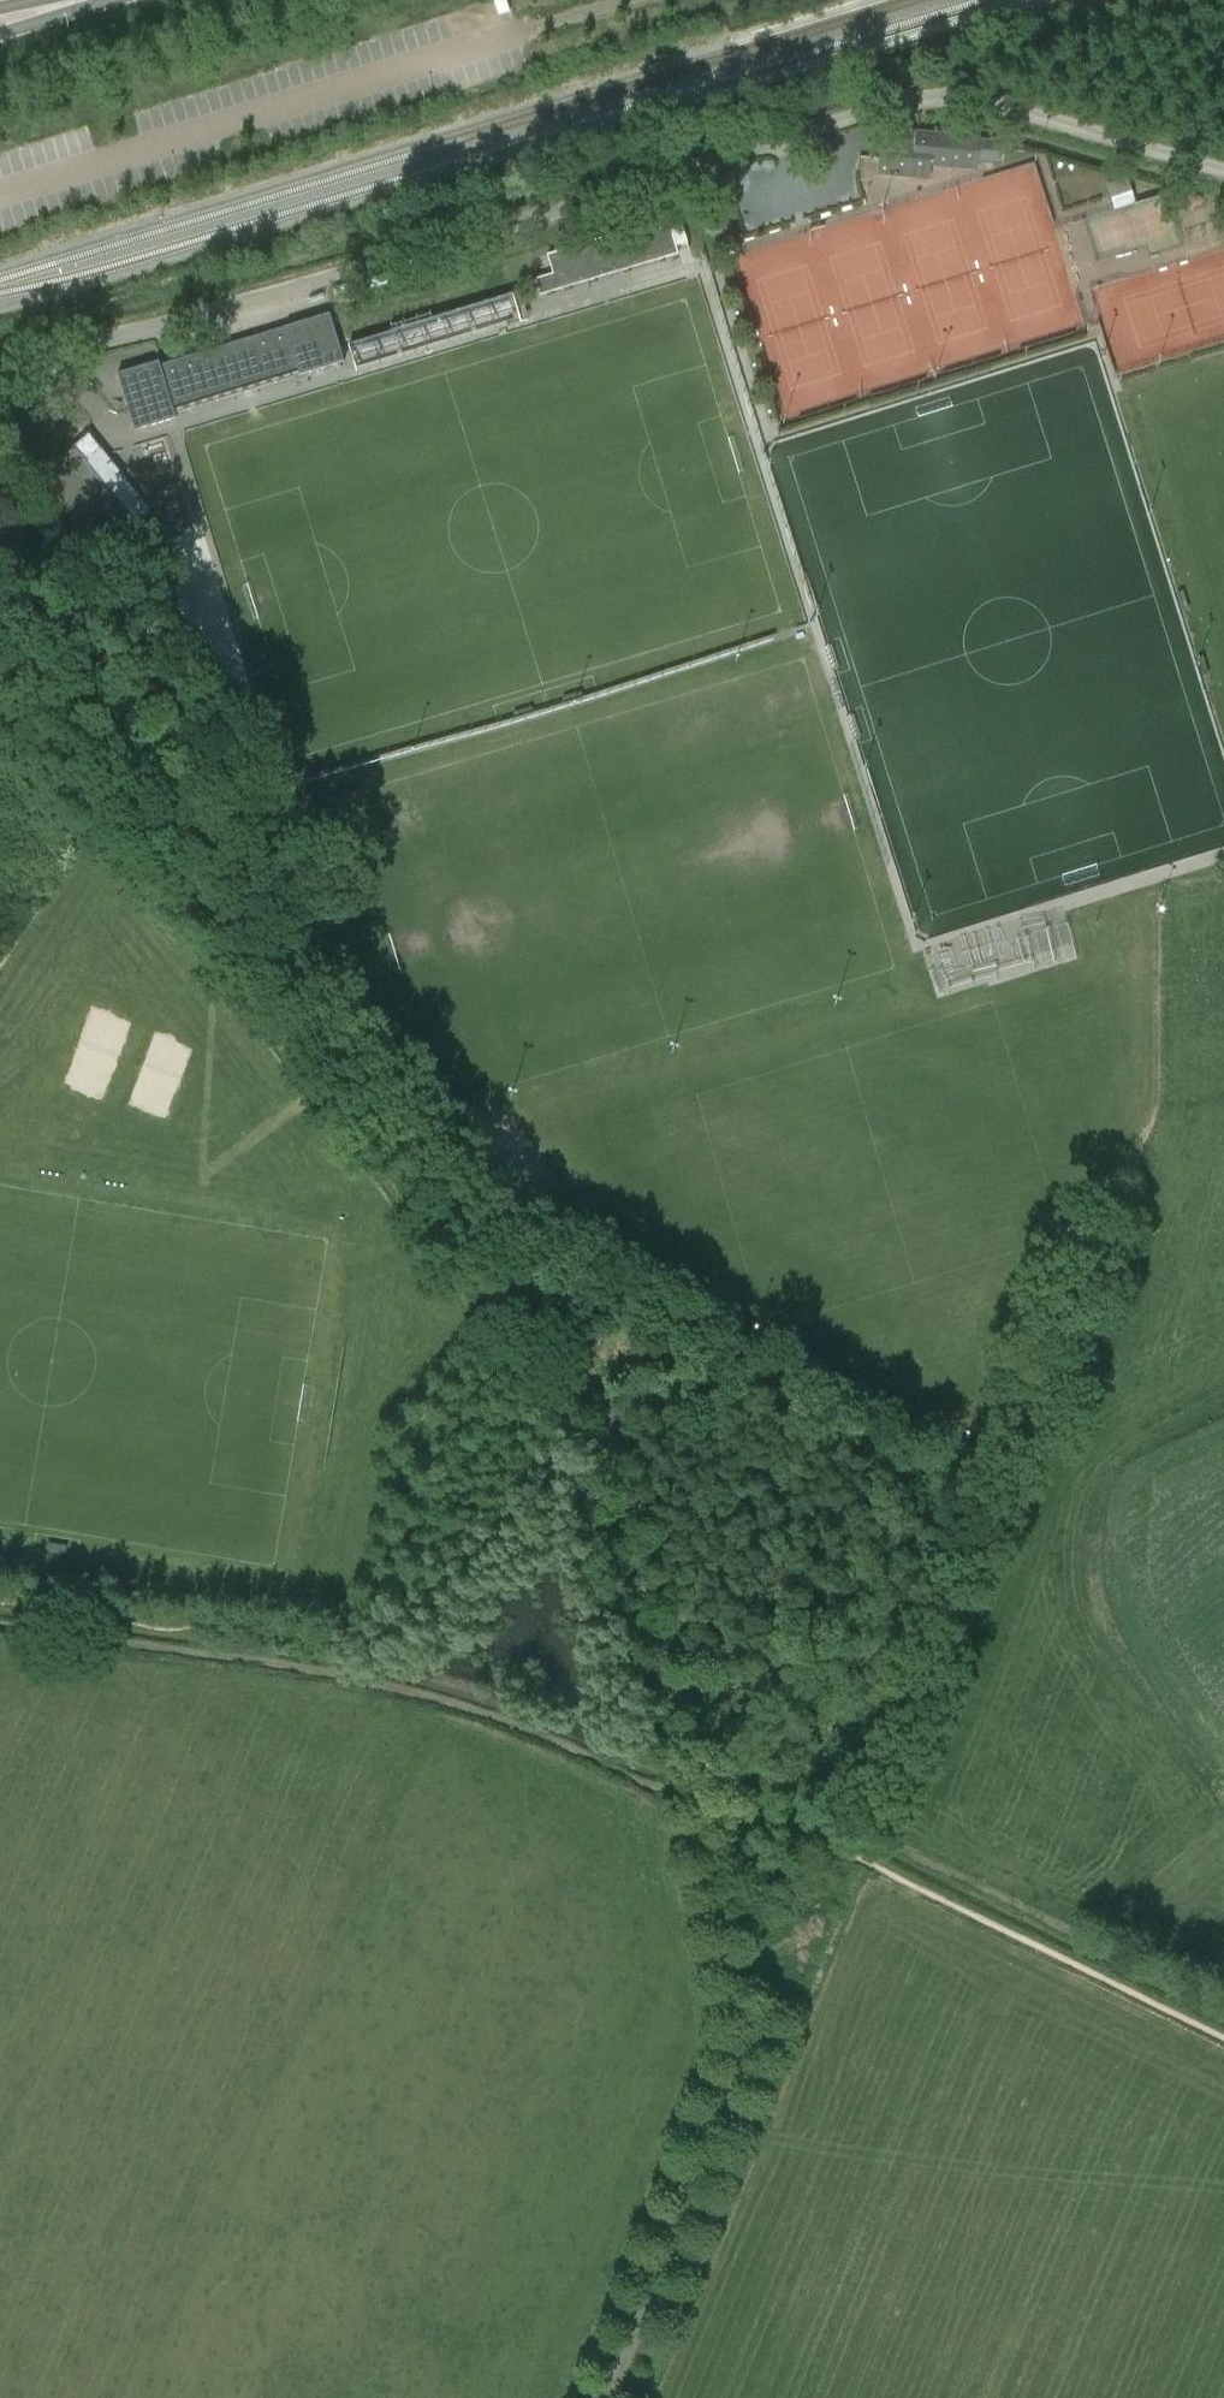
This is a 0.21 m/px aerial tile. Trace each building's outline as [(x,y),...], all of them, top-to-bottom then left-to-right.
[(978,172),(978,163),(999,164),(1001,141),(981,139),(981,137),(903,130),(901,141),(881,140),(877,176),(930,181),(931,168),(978,172)] [(1118,207),(1139,201),(1132,177),(1111,183),(1118,207)] [(547,255),(553,275),(537,280),(541,294),(558,289),(558,290),(644,265),(678,255),(668,219),(547,255)] [(175,414),(344,362),(329,314),(160,366),(159,362),(118,374),(135,430),(176,418),(175,414)] [(103,450),(87,462),(74,447),(39,472),(76,518),(65,528),(90,559),(109,545),(127,567),(147,551),(129,529),(137,522),(136,521),(150,510),(103,450)]
